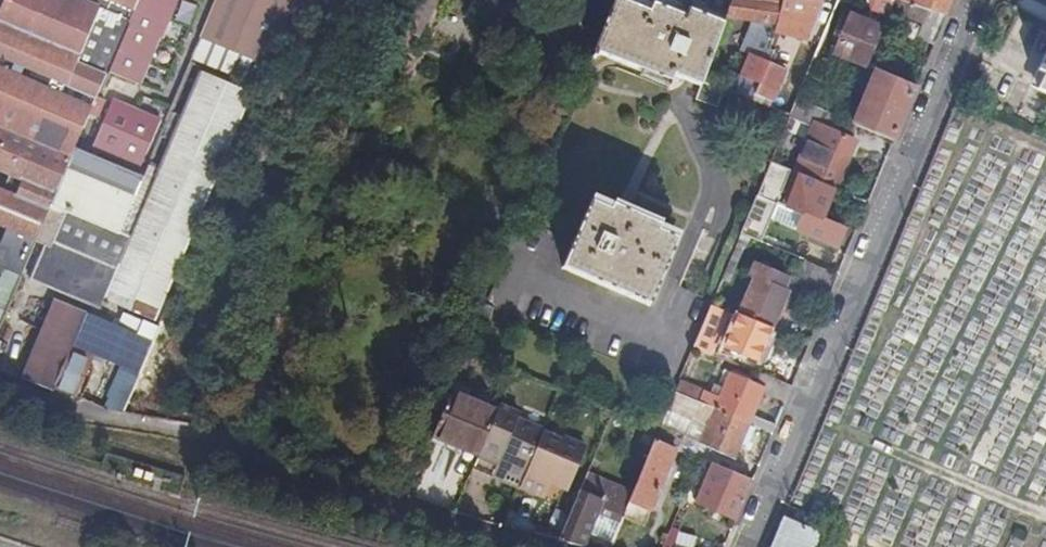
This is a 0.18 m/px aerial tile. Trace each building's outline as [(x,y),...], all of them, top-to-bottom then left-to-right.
[(76,150),(79,144),(110,70),(140,0),(0,0),(0,172),(10,176),(25,182),(17,201),(2,195),(0,194),(0,268),(19,276),(34,242),(48,212),(76,150)] [(110,70),(143,85),(178,0),(140,0),(110,70)] [(192,64),(259,91),(297,0),(219,0),(192,64)] [(401,26),(394,42),(408,48),(413,36),(418,38),(434,0),(412,0),(401,26)] [(708,12),(678,0),(658,0),(655,7),(637,0),(615,0),(591,57),(596,59),(598,53),(676,85),(679,77),(681,78),(688,59),(683,57),(688,44),(693,46),(708,12)] [(726,19),(777,25),(783,3),(783,0),(733,0),(726,19)] [(777,25),(775,33),(807,38),(822,0),(783,0),(783,3),(777,25)] [(887,18),(889,13),(894,0),(868,0),(871,11),(887,18)] [(889,13),(925,27),(920,39),(934,44),(953,0),(894,0),(889,13)] [(714,50),(726,19),(718,16),(708,12),(693,46),(688,44),(683,57),(688,59),(681,78),(690,82),(700,86),(702,81),(714,50)] [(866,68),(867,67),(876,45),(883,28),(849,13),(849,15),(842,13),(834,35),(839,37),(832,55),(866,68)] [(867,67),(876,71),(896,80),(905,57),(876,45),(867,67)] [(723,54),(714,50),(702,81),(721,89),(733,93),(736,87),(730,84),(732,80),(716,74),(723,54)] [(756,96),(770,64),(751,56),(742,78),(753,82),(749,93),(756,96)] [(806,75),(800,90),(811,95),(825,63),(813,58),(806,75)] [(1032,90),(1045,96),(1045,60),(1032,90)] [(786,71),(770,64),(756,96),(772,103),(786,71)] [(777,110),(789,115),(795,101),(798,94),(800,90),(806,75),(794,70),(777,110)] [(856,126),(894,141),(905,114),(916,88),(896,80),(876,71),(869,87),(867,102),(863,102),(854,125),(856,126)] [(128,247),(104,301),(154,323),(252,95),(203,75),(161,170),(150,165),(145,178),(120,241),(128,247)] [(721,89),(702,81),(700,86),(694,99),(714,107),(721,89)] [(798,94),(795,101),(805,105),(808,97),(798,94)] [(161,118),(113,98),(90,150),(139,171),(161,118)] [(801,175),(833,188),(853,142),(850,141),(856,126),(854,125),(805,105),(795,101),(789,115),(788,118),(814,128),(795,173),(801,175)] [(931,165),(943,170),(957,136),(961,138),(964,130),(948,123),(931,165)] [(120,241),(145,178),(76,150),(48,212),(120,241)] [(770,162),(741,234),(772,247),(781,224),(784,216),(774,212),(791,171),(770,162)] [(820,220),(833,188),(801,175),(793,193),(788,191),(782,205),(788,208),(804,215),(797,230),(836,246),(842,229),(820,220)] [(10,176),(2,195),(17,201),(25,182),(10,176)] [(661,228),(632,215),(629,221),(592,204),(565,268),(650,307),(679,243),(659,234),(661,228)] [(784,216),(781,224),(797,230),(804,215),(788,208),(784,216)] [(128,247),(120,241),(48,212),(34,242),(43,246),(29,281),(99,310),(104,301),(128,247)] [(795,283),(829,297),(838,275),(804,261),(795,283)] [(733,306),(730,312),(733,314),(770,329),(787,290),(782,288),(787,276),(755,263),(749,277),(754,279),(741,309),(733,306)] [(137,375),(157,329),(126,317),(120,330),(56,303),(24,378),(55,391),(53,396),(73,404),(82,382),(87,384),(94,369),(90,367),(94,357),(137,375)] [(712,304),(693,348),(730,362),(733,356),(713,347),(728,312),(712,304)] [(487,308),(480,325),(488,328),(496,311),(487,308)] [(770,344),(775,332),(770,329),(733,314),(727,330),(731,332),(725,346),(758,360),(766,341),(770,344)] [(791,367),(784,384),(792,387),(799,370),(791,367)] [(750,424),(772,433),(776,424),(754,414),(763,393),(785,402),(792,387),(784,384),(756,372),(751,382),(723,371),(717,384),(723,387),(718,399),(703,393),(700,403),(750,424)] [(700,389),(679,381),(675,392),(696,401),(700,389)] [(735,459),(750,424),(700,403),(696,401),(675,392),(667,410),(701,424),(693,443),(735,459)] [(497,412),(451,394),(434,438),(479,456),(497,412)] [(493,479),(519,490),(520,488),(541,438),(543,434),(516,422),(518,417),(498,409),(497,412),(479,456),(477,462),(470,479),(489,487),(493,479)] [(657,435),(655,441),(661,443),(663,438),(657,435)] [(479,456),(434,438),(431,444),(477,462),(479,456)] [(563,447),(541,438),(520,488),(544,498),(549,484),(567,490),(584,450),(565,442),(563,447)] [(650,511),(677,449),(661,443),(655,441),(633,494),(628,502),(650,511)] [(753,481),(711,464),(696,503),(736,520),(753,481)] [(633,494),(587,474),(558,541),(583,546),(596,514),(620,523),(628,502),(633,494)] [(782,521),(771,546),(813,546),(818,536),(782,521)]
